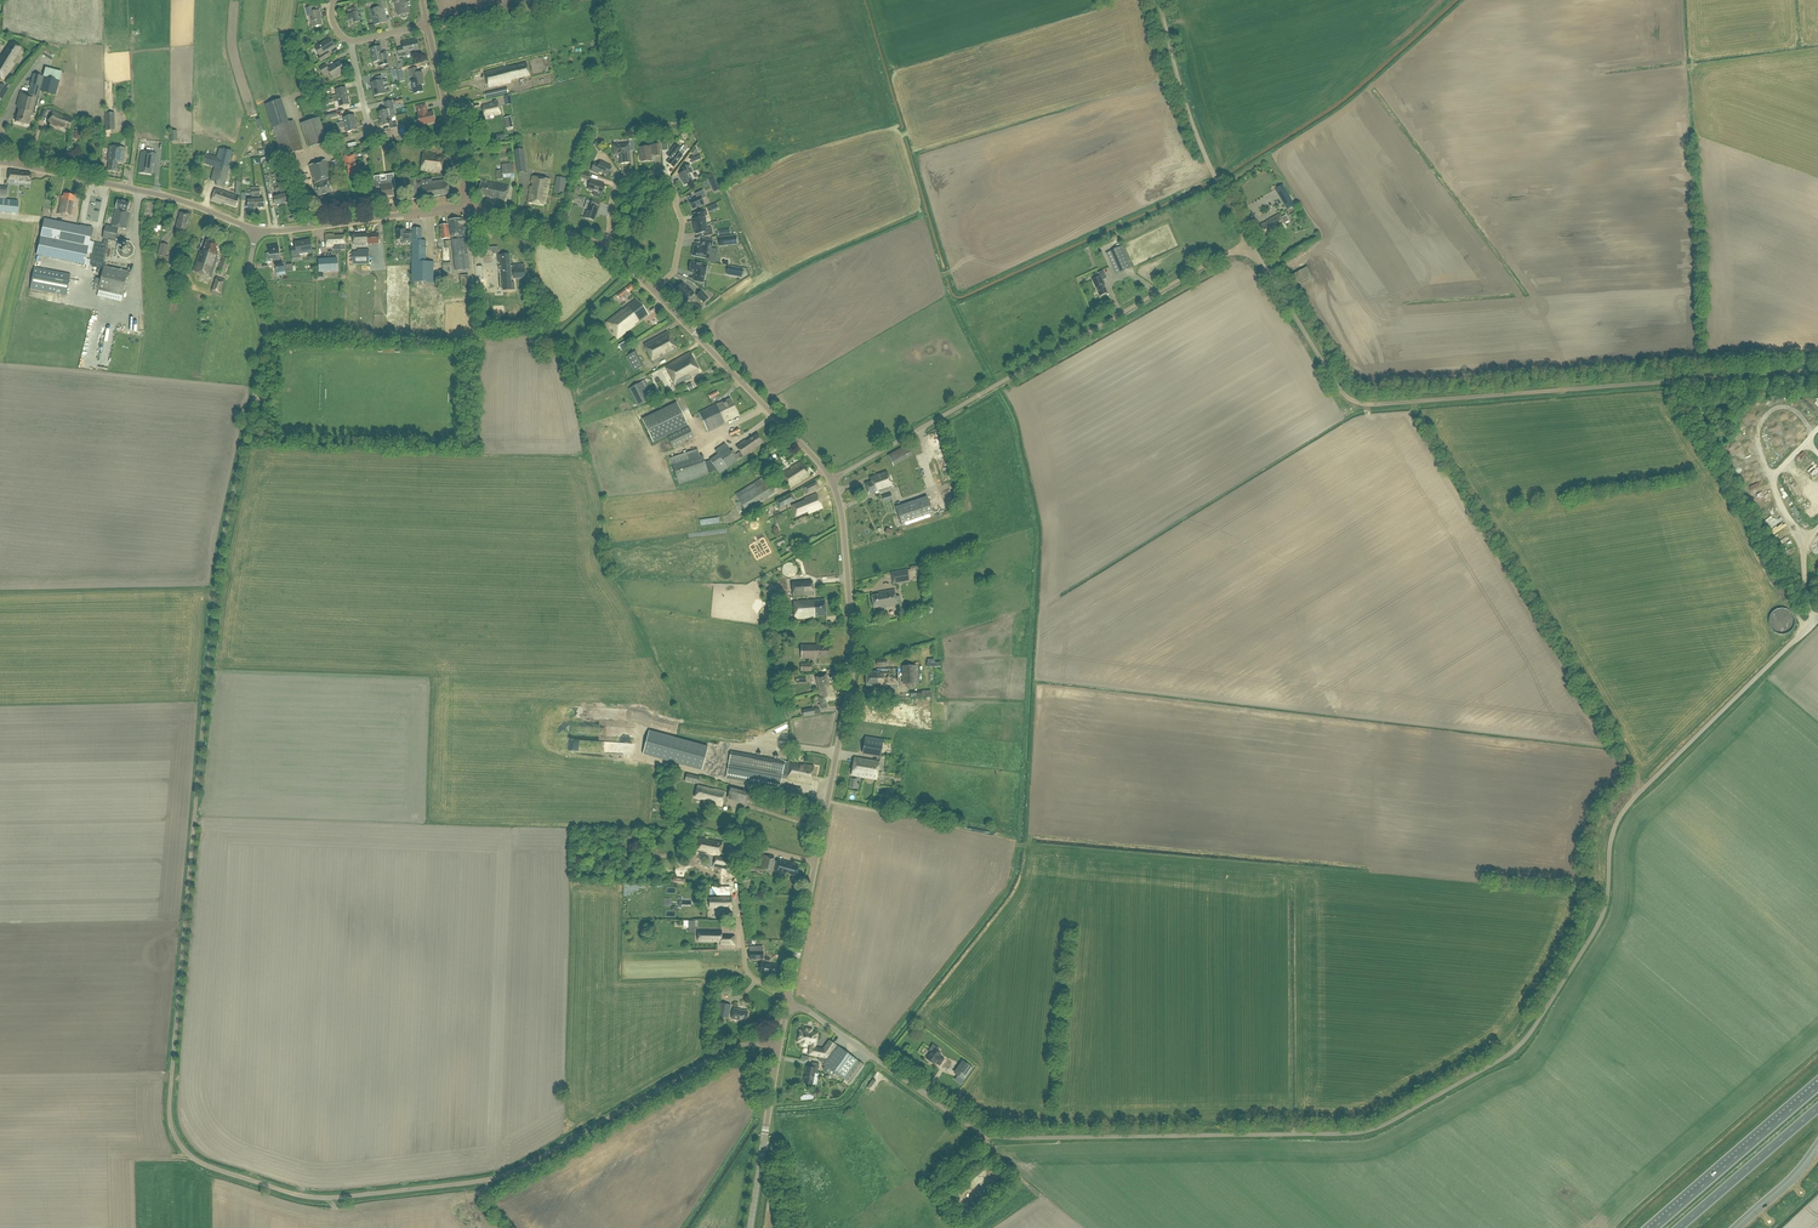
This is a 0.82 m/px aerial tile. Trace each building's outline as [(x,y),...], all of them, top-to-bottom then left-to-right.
[(387,8),(385,0),(375,2),(377,9),(371,10),(374,25),(387,23),(384,9),(387,8)] [(393,4),(395,3),(398,16),(401,15),(401,17),(402,18),(403,19),(404,19),(406,18),(406,17),(406,15),(406,14),(408,14),(406,4),(407,4),(406,0),(392,0),(393,4)] [(315,11),(314,6),(305,8),(307,16),(310,16),(312,27),(322,25),(320,15),(320,14),(319,10),(315,11)] [(356,10),(356,7),(347,9),(347,12),(348,12),(349,14),(345,15),(346,22),(352,21),(351,20),(354,20),(354,23),(360,22),(357,11),(356,12),(356,10)] [(332,44),(329,39),(315,47),(320,56),(318,57),(321,62),(331,56),(328,52),(335,48),(333,44),(332,44)] [(419,50),(417,40),(406,43),(406,42),(402,43),(402,47),(396,49),(398,57),(407,55),(406,53),(409,52),(410,54),(411,55),(414,54),(415,53),(415,51),(419,50)] [(11,42),(2,56),(0,56),(0,57),(0,78),(3,81),(15,63),(13,61),(21,48),(11,42)] [(383,56),(381,47),(370,49),(373,63),(378,62),(379,66),(389,64),(387,55),(383,56)] [(345,71),(339,61),(334,64),(334,65),(328,69),(326,65),(319,68),(323,75),(328,72),(332,78),(345,71)] [(530,75),(527,63),(508,68),(508,66),(485,72),(488,88),(511,82),(511,80),(530,75)] [(46,68),(44,77),(59,81),(62,72),(46,68)] [(418,73),(417,68),(409,70),(411,78),(413,77),(414,81),(411,82),(414,94),(423,92),(421,85),(424,84),(423,77),(422,72),(418,73)] [(44,77),(33,75),(28,95),(20,92),(16,107),(18,111),(15,123),(28,126),(31,116),(33,117),(39,91),(56,95),(59,81),(44,77)] [(370,79),(372,90),(384,87),(383,83),(387,82),(387,80),(382,80),(378,81),(377,77),(370,79)] [(1,84),(0,86),(0,99),(1,100),(8,89),(1,84)] [(333,99),(348,96),(346,87),(335,90),(337,95),(332,96),(333,99)] [(385,91),(384,87),(372,90),(374,97),(385,94),(390,93),(389,90),(385,91)] [(508,93),(506,88),(484,93),(485,98),(508,93)] [(348,96),(333,99),(333,102),(338,101),(339,107),(349,105),(348,96)] [(265,105),(273,128),(288,123),(280,100),(265,105)] [(500,114),(498,102),(482,106),(484,116),(494,114),(494,115),(500,114)] [(377,112),(379,119),(391,117),(389,110),(394,109),(393,104),(385,106),(386,110),(377,112)] [(427,111),(425,104),(416,106),(418,115),(417,116),(419,126),(421,126),(422,127),(423,127),(425,127),(426,126),(426,125),(435,122),(433,112),(426,113),(426,111),(427,111)] [(63,115),(52,110),(47,121),(58,126),(58,125),(69,129),(73,119),(63,115)] [(115,131),(115,113),(106,113),(106,131),(115,131)] [(338,123),(338,126),(356,123),(354,115),(343,118),(344,122),(338,123)] [(392,124),(391,117),(379,119),(381,126),(389,125),(390,129),(398,128),(397,123),(392,124)] [(513,128),(511,117),(504,118),(506,129),(513,128)] [(326,142),(318,118),(300,124),(308,148),(326,142)] [(303,150),(293,121),(288,123),(273,128),(282,157),(303,150)] [(356,123),(338,126),(339,129),(345,128),(346,132),(357,130),(356,123)] [(75,130),(73,135),(75,136),(74,138),(79,141),(82,133),(75,130)] [(630,163),(628,144),(612,146),(613,155),(619,155),(620,164),(630,163)] [(660,156),(659,145),(654,145),(654,146),(649,146),(650,147),(639,148),(641,162),(651,161),(651,154),(654,154),(655,156),(660,156)] [(680,149),(675,145),(667,156),(670,159),(667,163),(673,168),(688,149),(683,145),(680,149)] [(126,148),(110,146),(107,162),(109,162),(108,171),(117,172),(118,163),(124,164),(126,148)] [(693,157),(690,158),(692,163),(701,159),(699,154),(698,154),(696,148),(692,154),(693,157)] [(217,157),(216,162),(228,165),(232,152),(219,149),(217,157)] [(527,172),(524,149),(514,151),(517,173),(527,172)] [(156,154),(141,152),(139,166),(140,166),(139,173),(152,175),(153,164),(155,164),(156,154)] [(217,157),(205,154),(203,164),(214,167),(211,180),(216,182),(215,185),(225,188),(231,166),(228,165),(216,162),(217,157)] [(287,177),(275,154),(270,157),(282,180),(287,177)] [(444,156),(423,154),(421,170),(442,173),(444,156)] [(355,164),(354,155),(347,156),(348,165),(347,165),(348,176),(357,176),(357,175),(360,175),(359,165),(356,165),(356,164),(355,164)] [(331,178),(326,160),(309,166),(313,178),(312,178),(314,183),(313,183),(314,185),(318,197),(331,192),(330,187),(331,187),(329,181),(328,181),(328,180),(327,180),(329,179),(331,178)] [(605,164),(600,162),(598,166),(594,164),(591,171),(598,175),(599,172),(608,176),(611,168),(605,165),(605,164)] [(516,178),(515,164),(501,165),(502,170),(497,171),(497,179),(516,178)] [(692,172),(689,166),(682,169),(684,172),(678,175),(680,179),(681,179),(684,186),(692,182),(688,173),(692,172)] [(19,171),(8,170),(7,182),(29,184),(30,174),(19,173),(19,171)] [(590,175),(582,173),(580,178),(589,181),(590,175)] [(381,188),(382,197),(393,196),(392,190),(396,189),(393,174),(390,175),(391,180),(381,181),(380,176),(374,177),(374,181),(372,181),(373,189),(378,189),(378,188),(381,188)] [(273,194),(269,175),(265,176),(269,195),(273,194)] [(550,180),(532,177),(528,203),(544,205),(544,203),(545,204),(546,197),(547,197),(550,180)] [(566,179),(556,177),(554,192),(563,194),(566,179)] [(409,180),(412,200),(416,199),(416,196),(423,195),(423,198),(450,194),(448,185),(448,179),(432,182),(432,179),(423,181),(423,178),(416,179),(409,180)] [(714,178),(709,180),(712,188),(717,186),(714,178)] [(486,181),(482,180),(479,195),(490,197),(490,199),(505,202),(508,187),(486,182),(486,181)] [(604,185),(591,181),(588,190),(601,194),(604,185)] [(1295,205),(1283,185),(1275,190),(1287,210),(1295,205)] [(228,193),(215,189),(212,200),(221,203),(222,202),(236,207),(239,197),(228,193)] [(702,200),(706,198),(703,190),(695,194),(697,198),(689,201),(693,209),(704,204),(702,200)] [(281,195),(284,204),(291,201),(289,193),(281,195)] [(74,196),(63,194),(63,197),(61,196),(58,214),(72,217),(74,207),(72,206),(74,196)] [(276,206),(284,204),(281,195),(273,198),(276,206)] [(99,223),(104,198),(92,196),(87,221),(99,223)] [(256,208),(256,200),(256,197),(251,197),(252,200),(248,200),(248,209),(256,208)] [(256,200),(256,208),(264,208),(264,199),(256,200)] [(17,214),(18,202),(0,200),(0,212),(17,214)] [(114,214),(112,226),(119,228),(126,229),(130,212),(128,211),(130,203),(118,200),(115,214),(114,214)] [(595,203),(587,201),(584,208),(587,209),(584,218),(593,221),(596,213),(597,214),(598,209),(593,208),(595,203)] [(709,207),(710,213),(720,210),(718,204),(709,207)] [(694,227),(706,224),(704,217),(707,216),(706,212),(696,214),(697,218),(692,219),(694,227)] [(190,215),(180,213),(178,221),(175,232),(186,235),(190,215)] [(1287,227),(1280,214),(1260,226),(1266,237),(1276,231),(1277,232),(1287,227)] [(467,224),(467,218),(449,220),(451,237),(452,240),(456,271),(469,269),(465,239),(463,225),(467,224)] [(91,229),(43,219),(36,256),(84,266),(91,229)] [(707,229),(706,224),(694,227),(695,235),(703,233),(704,237),(712,235),(711,228),(707,229)] [(112,226),(111,227),(106,225),(103,239),(115,241),(119,228),(112,226)] [(448,230),(447,225),(440,226),(441,236),(441,240),(449,239),(448,230)] [(422,228),(412,228),(411,282),(435,283),(435,277),(433,277),(434,262),(425,262),(426,241),(421,241),(422,228)] [(405,232),(405,230),(396,230),(397,240),(401,240),(401,244),(411,243),(411,232),(405,232)] [(367,235),(367,232),(353,233),(354,246),(368,245),(368,244),(379,244),(379,234),(367,235)] [(334,237),(334,234),(325,235),(326,247),(334,247),(334,251),(345,250),(345,236),(334,237)] [(736,236),(719,238),(720,246),(737,244),(736,236)] [(712,241),(703,239),(702,245),(702,247),(694,246),(692,256),(708,259),(708,260),(715,261),(716,255),(717,255),(717,254),(712,253),(713,250),(710,250),(712,241)] [(312,252),(310,240),(295,243),(296,252),(291,253),(293,261),(299,260),(299,256),(298,256),(298,255),(312,252)] [(219,245),(207,241),(203,251),(200,251),(193,271),(211,277),(219,256),(217,256),(218,252),(217,252),(219,245)] [(122,257),(126,258),(127,258),(132,254),(133,248),(130,243),(124,242),(119,246),(118,251),(121,257),(122,257)] [(168,246),(160,244),(158,256),(166,257),(168,246)] [(279,253),(278,245),(268,247),(269,253),(267,253),(267,260),(274,259),(275,262),(274,262),(275,266),(282,265),(282,261),(280,261),(279,253)] [(1132,268),(1123,246),(1107,253),(1117,275),(1132,268)] [(357,252),(352,252),(352,264),(369,264),(368,249),(357,249),(357,252)] [(510,267),(509,254),(498,255),(498,263),(501,262),(501,267),(499,267),(499,270),(501,270),(503,291),(515,290),(514,282),(511,282),(511,278),(513,278),(513,279),(525,278),(524,265),(513,265),(513,266),(510,267)] [(180,256),(172,255),(171,260),(168,259),(167,263),(178,265),(180,256)] [(230,260),(223,258),(218,271),(225,274),(230,260)] [(337,258),(318,259),(318,272),(338,271),(337,258)] [(706,266),(691,263),(689,272),(695,273),(694,281),(702,283),(704,275),(705,275),(706,266)] [(99,290),(108,292),(107,298),(117,300),(118,295),(122,296),(128,272),(128,271),(104,265),(104,266),(101,280),(95,278),(93,289),(99,290)] [(284,266),(275,268),(277,276),(286,275),(284,266)] [(728,266),(727,272),(742,275),(743,269),(728,266)] [(70,274),(34,267),(30,289),(66,296),(70,274)] [(1312,277),(1307,267),(1291,275),(1296,285),(1312,277)] [(1107,278),(1104,270),(1099,273),(1100,277),(1093,280),(1100,296),(1108,293),(1105,285),(1103,280),(1107,278)] [(470,287),(469,275),(460,276),(461,288),(470,287)] [(225,280),(217,277),(212,291),(220,294),(225,280)] [(677,287),(674,289),(675,290),(674,291),(681,298),(680,299),(684,303),(694,294),(690,289),(689,290),(682,283),(678,288),(677,287)] [(634,288),(631,284),(626,289),(630,293),(634,288)] [(628,292),(625,288),(616,295),(619,299),(628,292)] [(701,291),(696,296),(703,303),(708,299),(701,291)] [(648,315),(636,299),(605,323),(617,339),(648,315)] [(93,312),(89,331),(94,333),(94,334),(99,335),(100,333),(105,335),(107,324),(103,323),(101,330),(100,329),(103,319),(96,317),(97,313),(93,312)] [(643,345),(648,354),(672,342),(667,332),(643,345)] [(620,346),(623,351),(631,346),(628,341),(620,346)] [(677,351),(672,342),(648,354),(653,364),(677,351)] [(644,367),(636,352),(631,355),(629,352),(626,354),(627,356),(626,357),(634,372),(644,367)] [(665,366),(670,376),(695,363),(690,353),(665,366)] [(695,363),(670,376),(675,386),(700,372),(695,363)] [(663,371),(648,379),(655,394),(671,387),(663,371)] [(651,400),(642,382),(629,389),(638,407),(651,400)] [(694,389),(691,383),(686,386),(689,392),(694,389)] [(698,414),(706,432),(724,423),(726,421),(738,415),(730,399),(720,404),(719,403),(698,414)] [(688,426),(677,403),(642,420),(653,443),(688,426)] [(667,437),(673,449),(694,438),(688,427),(667,437)] [(740,432),(738,428),(729,433),(731,437),(740,432)] [(763,442),(757,434),(746,442),(745,440),(736,446),(740,452),(734,456),(725,443),(715,450),(718,454),(710,460),(710,461),(705,462),(702,456),(700,457),(697,450),(670,459),(679,485),(709,475),(708,473),(717,471),(719,474),(756,449),(755,447),(763,442)] [(912,455),(907,445),(887,456),(893,466),(912,455)] [(797,457),(795,454),(786,461),(788,464),(797,457)] [(777,458),(775,455),(767,460),(769,463),(777,458)] [(809,476),(800,462),(790,468),(791,469),(781,474),(790,489),(809,476)] [(892,488),(887,471),(869,477),(871,482),(865,484),(869,494),(878,491),(878,493),(892,488)] [(777,494),(767,476),(735,495),(746,512),(777,494)] [(818,488),(815,482),(802,489),(805,494),(818,488)] [(893,500),(890,493),(881,496),(884,503),(893,500)] [(795,501),(791,494),(776,502),(779,509),(795,501)] [(822,508),(817,494),(804,499),(805,501),(792,506),(796,517),(807,512),(808,514),(822,508)] [(933,516),(927,497),(895,507),(902,527),(933,516)] [(1792,508),(1798,518),(1802,516),(1796,506),(1792,508)] [(785,539),(777,542),(779,547),(787,545),(785,539)] [(893,585),(909,582),(907,570),(891,572),(893,585)] [(813,595),(812,580),(792,582),(793,597),(813,595)] [(895,597),(894,590),(878,593),(878,595),(871,596),(874,608),(880,607),(881,609),(901,606),(899,596),(895,597)] [(815,608),(825,607),(825,601),(814,602),(813,600),(793,602),(794,610),(811,608),(811,610),(816,609),(815,608)] [(811,608),(794,610),(795,619),(815,618),(815,615),(826,615),(825,607),(815,608),(816,609),(811,610),(811,608)] [(817,648),(817,645),(801,645),(801,659),(817,659),(817,657),(828,657),(828,647),(824,647),(824,648),(822,648),(817,648)] [(811,671),(811,663),(801,664),(801,672),(811,671)] [(918,684),(917,666),(902,666),(903,684),(906,684),(906,688),(913,687),(913,684),(918,684)] [(898,688),(897,668),(876,669),(876,672),(866,672),(866,686),(877,686),(881,689),(898,688)] [(818,691),(831,687),(831,685),(829,686),(826,675),(815,678),(819,690),(818,690),(818,691)] [(831,687),(818,691),(820,697),(818,697),(822,709),(827,708),(826,703),(826,701),(831,700),(835,699),(833,692),(832,691),(833,691),(831,687)] [(814,710),(813,708),(802,710),(803,717),(820,714),(819,709),(814,710)] [(701,770),(707,747),(648,731),(642,754),(701,770)] [(883,740),(866,736),(862,754),(880,757),(883,740)] [(573,749),(594,750),(594,740),(573,740),(573,749)] [(731,751),(729,760),(726,778),(780,787),(782,778),(811,783),(814,766),(799,763),(799,764),(785,761),(785,762),(773,760),(774,759),(753,755),(731,751)] [(853,767),(878,771),(879,762),(854,758),(853,767)] [(876,780),(878,771),(853,767),(851,775),(859,776),(859,777),(876,780)] [(700,777),(686,774),(685,781),(698,784),(700,777)] [(714,790),(697,785),(694,798),(703,800),(704,801),(721,806),(725,792),(715,789),(714,790)] [(748,792),(730,788),(727,799),(745,804),(746,801),(751,802),(753,795),(748,793),(748,792)] [(722,842),(699,838),(697,850),(709,852),(708,854),(716,855),(713,867),(727,870),(729,859),(719,858),(722,842)] [(768,857),(762,855),(759,868),(764,870),(764,872),(769,873),(769,871),(773,872),(775,861),(772,860),(773,857),(768,855),(768,857)] [(792,864),(778,860),(775,871),(785,874),(785,873),(796,876),(799,867),(792,865),(792,864)] [(732,897),(720,897),(720,898),(710,898),(709,908),(721,908),(721,910),(731,910),(732,897)] [(735,937),(722,937),(722,932),(699,932),(699,943),(721,943),(721,946),(735,946),(735,937)] [(749,952),(749,959),(763,959),(763,952),(757,952),(757,947),(750,947),(750,952),(749,952)] [(767,963),(761,962),(759,973),(765,974),(775,976),(776,974),(778,975),(780,966),(767,964),(767,963)] [(731,1005),(720,1003),(717,1016),(728,1018),(731,1005)] [(748,1011),(733,1009),(732,1019),(740,1021),(740,1020),(746,1021),(748,1011)] [(812,1030),(806,1029),(806,1032),(800,1030),(797,1042),(800,1043),(801,1044),(801,1045),(802,1046),(803,1046),(804,1046),(805,1046),(806,1045),(807,1045),(807,1044),(810,1045),(808,1055),(818,1057),(818,1060),(823,1064),(823,1065),(824,1066),(822,1069),(831,1075),(833,1072),(839,1077),(838,1078),(841,1081),(843,1080),(842,1082),(848,1086),(850,1084),(851,1085),(864,1066),(829,1041),(830,1042),(824,1050),(815,1048),(817,1034),(811,1033),(812,1030)] [(939,1048),(932,1044),(928,1050),(931,1052),(926,1059),(933,1064),(935,1062),(939,1065),(944,1059),(939,1056),(940,1054),(937,1051),(939,1048)] [(954,1069),(956,1071),(964,1061),(962,1059),(954,1069)] [(819,1064),(812,1062),(811,1068),(807,1067),(803,1084),(812,1086),(812,1085),(816,1086),(818,1075),(814,1074),(814,1072),(817,1073),(819,1064)] [(973,1068),(966,1064),(957,1076),(964,1081),(973,1068)] [(877,1082),(872,1079),(868,1085),(872,1089),(877,1082)]
